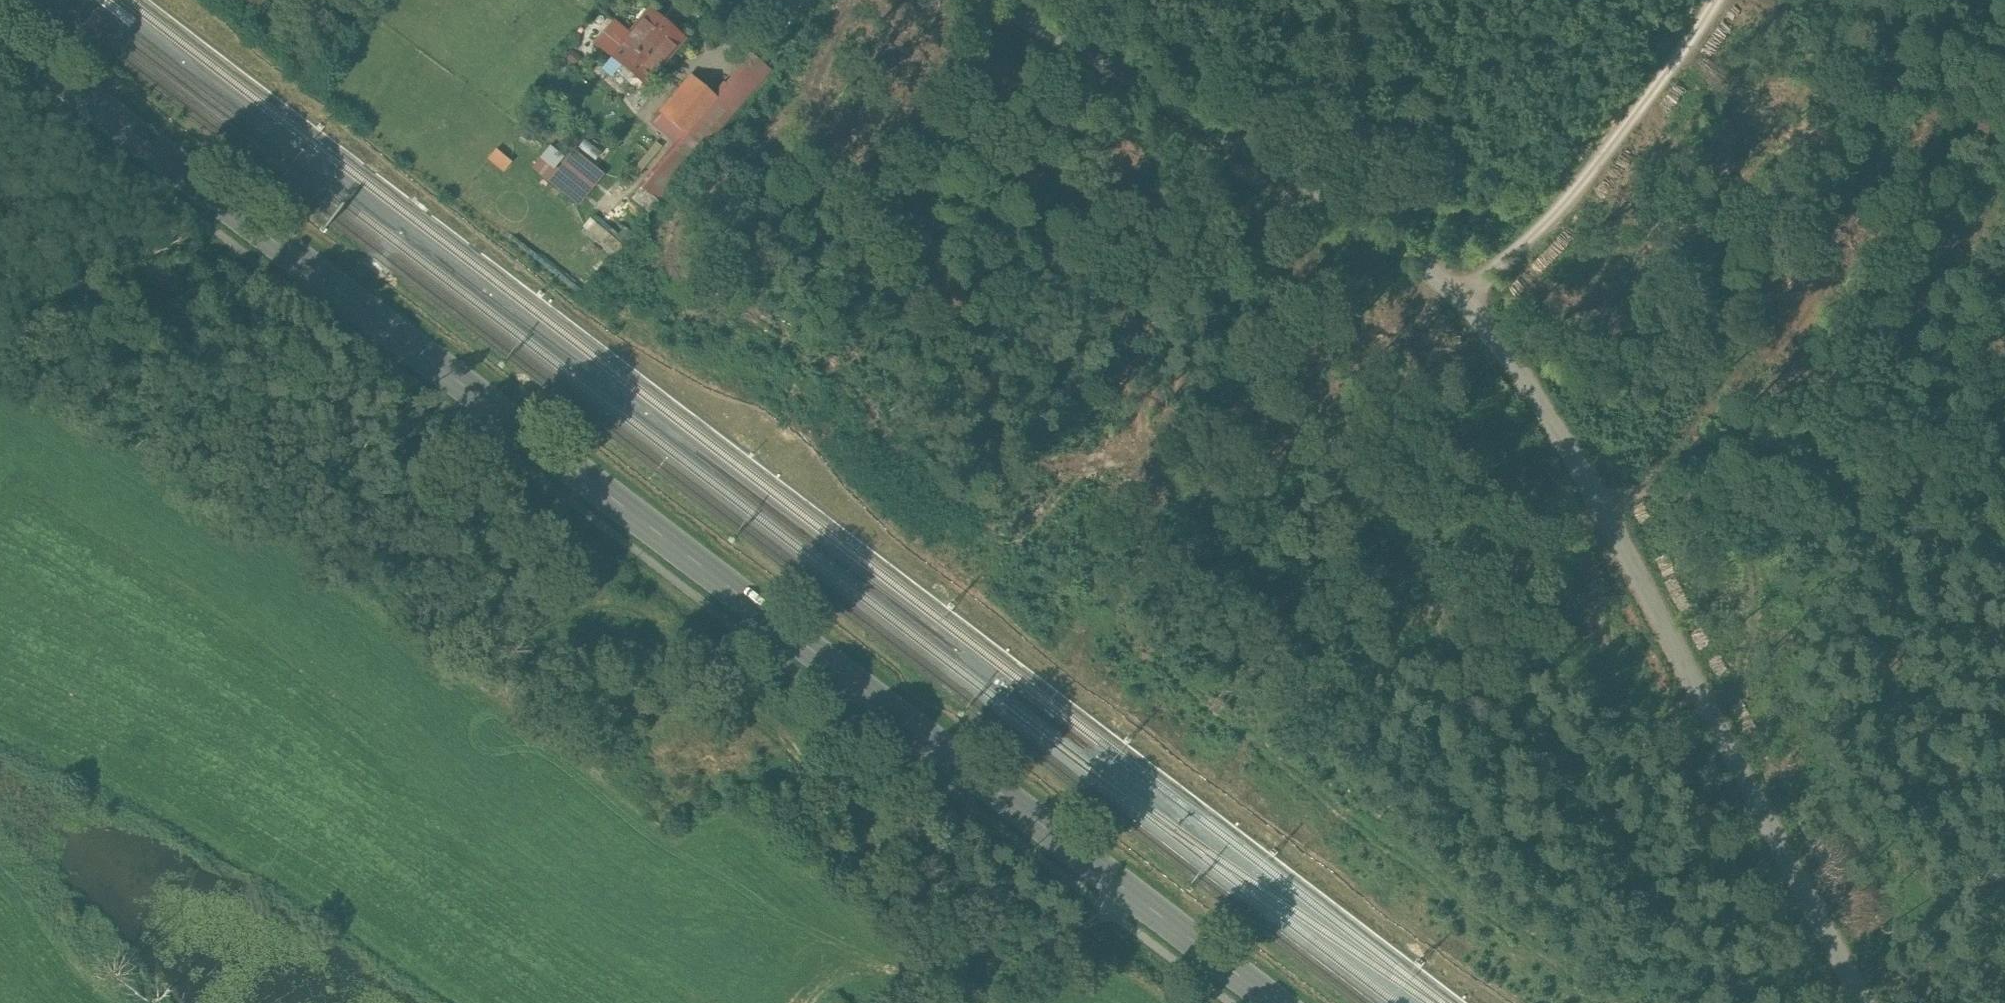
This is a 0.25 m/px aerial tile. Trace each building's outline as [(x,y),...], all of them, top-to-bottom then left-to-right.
[(612,13),(592,37),(647,84),(686,39),(647,5),(628,27),(612,13)] [(757,51),(643,189),(676,216),(790,79),(757,51)] [(720,96),(698,77),(669,111),(692,130),(720,96)] [(572,146),(566,154),(548,142),(531,167),(582,202),(605,169),(572,146)] [(503,170),(512,160),(496,146),(487,156),(503,170)]
